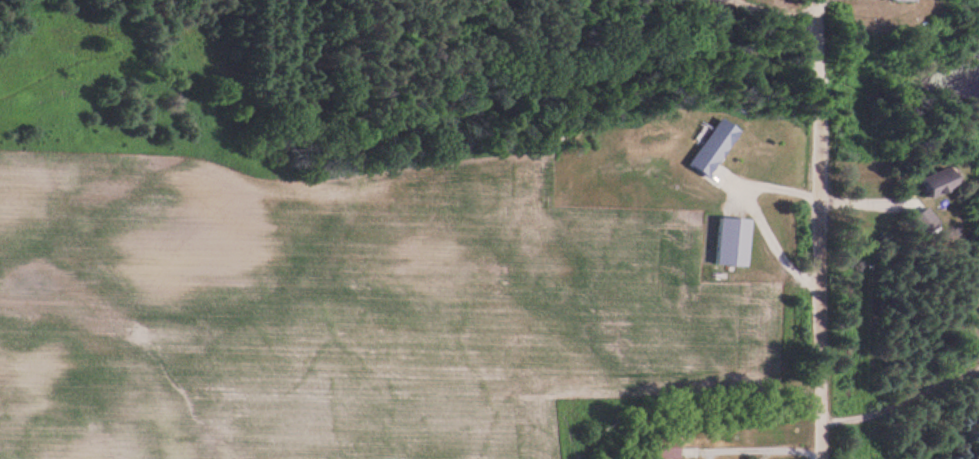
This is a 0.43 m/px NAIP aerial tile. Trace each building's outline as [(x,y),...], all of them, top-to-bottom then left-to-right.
[(707,176),(735,127),(715,116),(687,164),(707,176)] [(915,197),(939,183),(928,164),(904,178),(915,197)] [(902,216),(917,235),(931,223),(916,204),(902,216)] [(675,435),(650,435),(650,458),(675,458),(675,435)]
